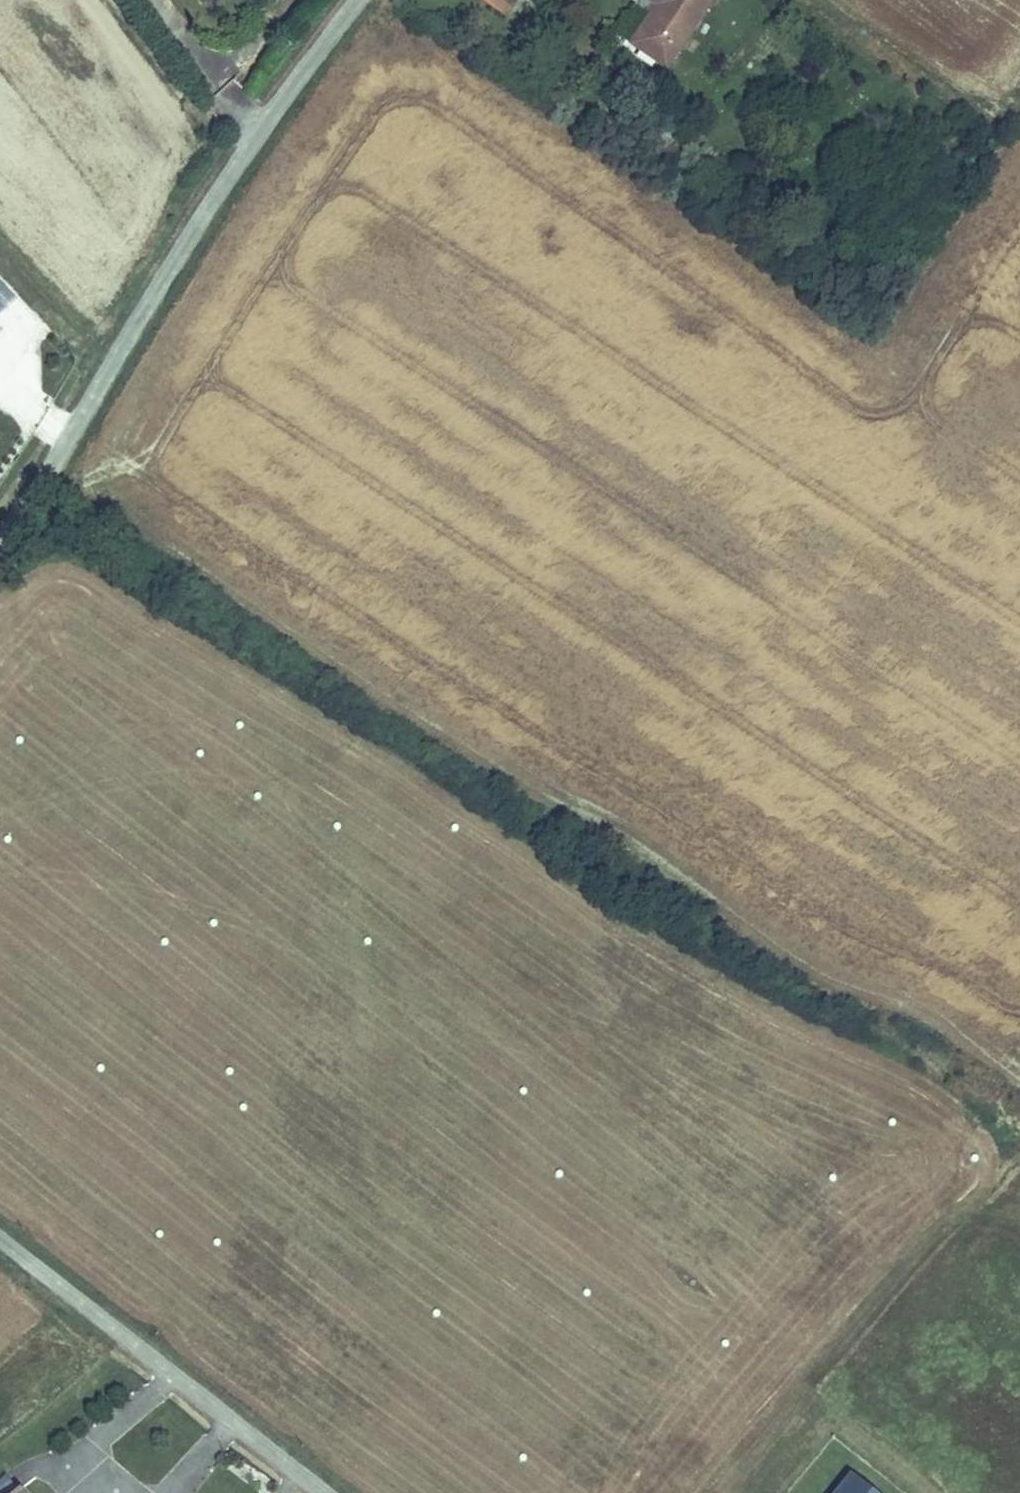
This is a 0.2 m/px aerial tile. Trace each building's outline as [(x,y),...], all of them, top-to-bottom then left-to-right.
[(671,65),(718,0),(658,0),(664,4),(637,41),(671,65)] [(860,1476),(844,1463),(820,1492),(846,1492),(860,1476)] [(860,1476),(846,1492),(881,1492),(860,1476)]
